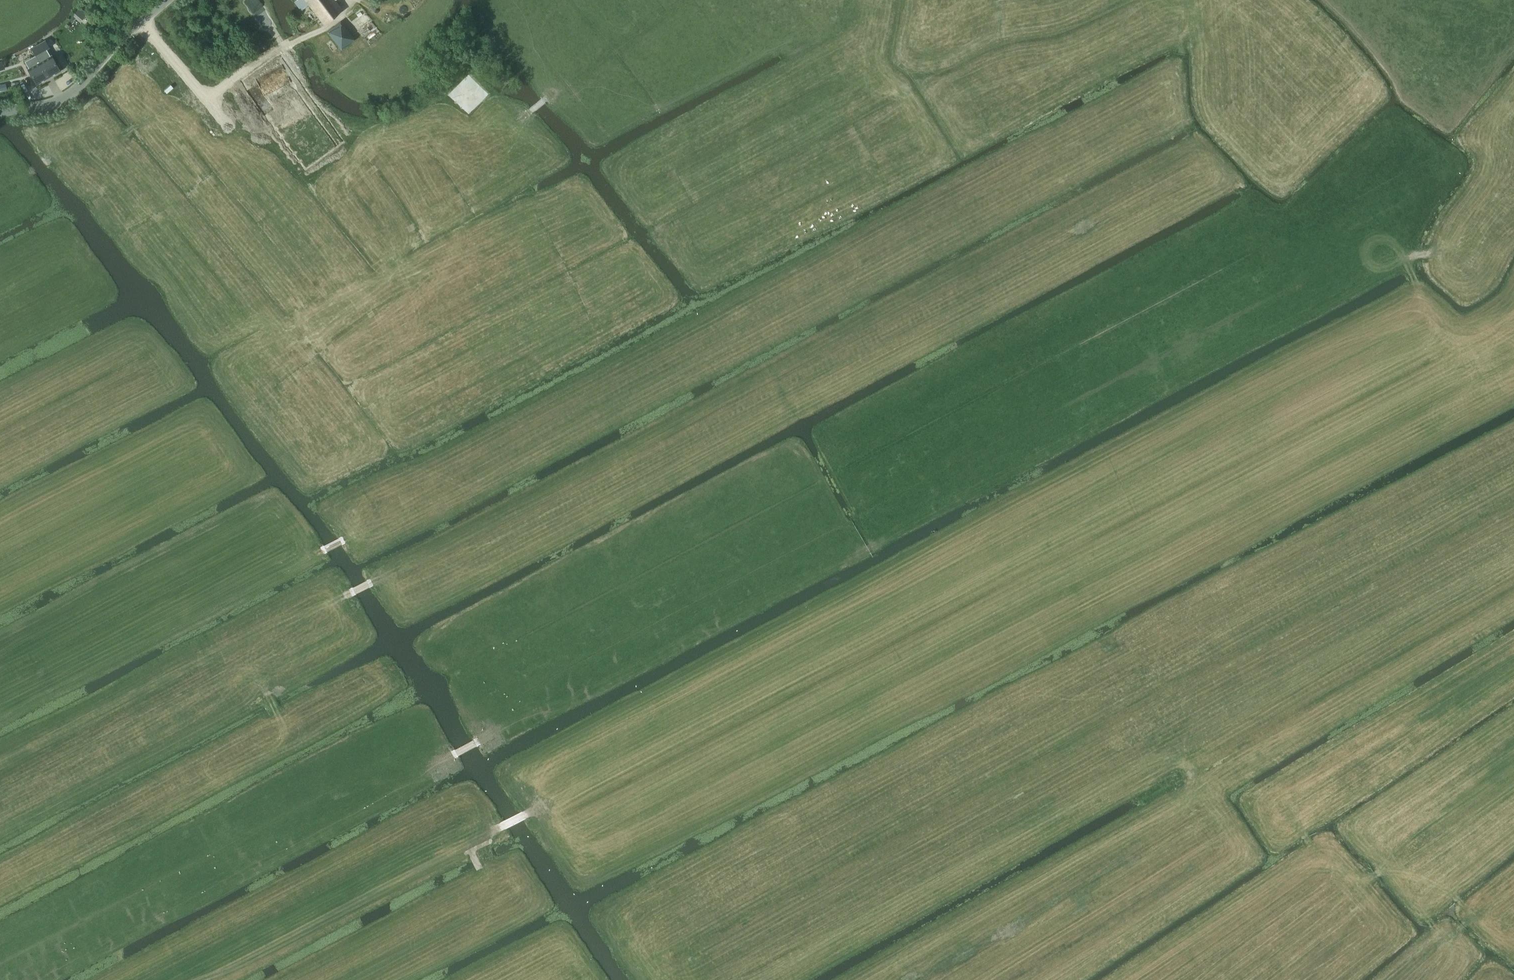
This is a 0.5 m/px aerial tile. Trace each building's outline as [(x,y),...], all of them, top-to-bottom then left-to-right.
[(294,2),(301,10),(309,4),(323,24),(340,9),(334,0),(296,0),(294,2)] [(341,50),(354,39),(340,21),(327,32),(341,50)] [(260,47),(262,46),(258,38),(254,41),(252,41),(257,49),(260,47)] [(45,40),(31,48),(35,55),(48,78),(60,71),(51,55),(50,56),(46,49),(49,47),(45,40)] [(35,55),(24,61),(28,68),(27,69),(36,84),(48,78),(35,55)]
